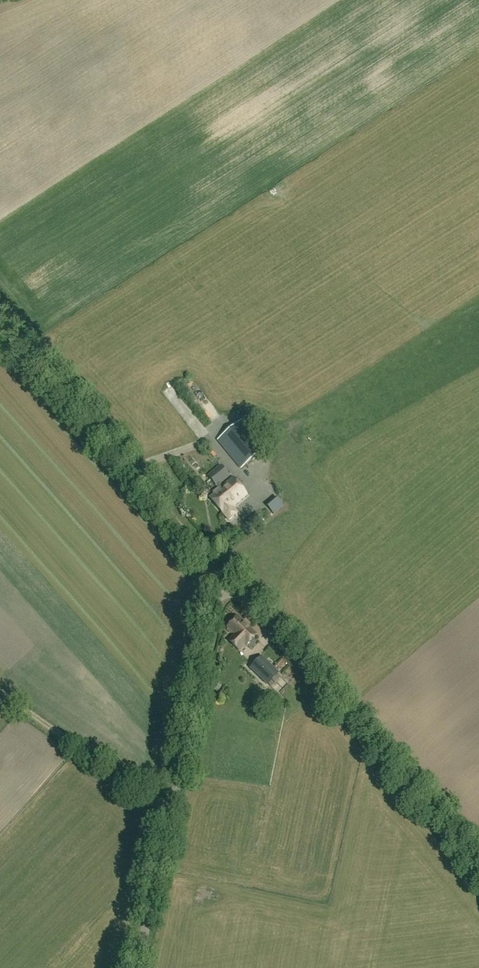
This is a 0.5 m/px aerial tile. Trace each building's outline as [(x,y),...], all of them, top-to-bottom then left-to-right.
[(281,466),(266,448),(243,420),(218,441),(256,487),(281,466)] [(210,431),(217,430),(215,421),(209,422),(210,431)] [(241,487),(240,487),(233,478),(223,486),(220,483),(228,476),(219,466),(208,476),(218,489),(213,493),(214,494),(209,498),(228,521),(237,514),(232,508),(247,495),(241,487)] [(254,533),(264,523),(256,514),(246,524),(254,533)] [(234,617),(224,627),(225,628),(224,629),(228,633),(229,632),(232,635),(227,639),(230,642),(228,644),(235,651),(243,642),(244,644),(253,636),(234,617)] [(267,684),(268,683),(272,687),(281,677),(277,674),(262,658),(252,668),(267,684)]
